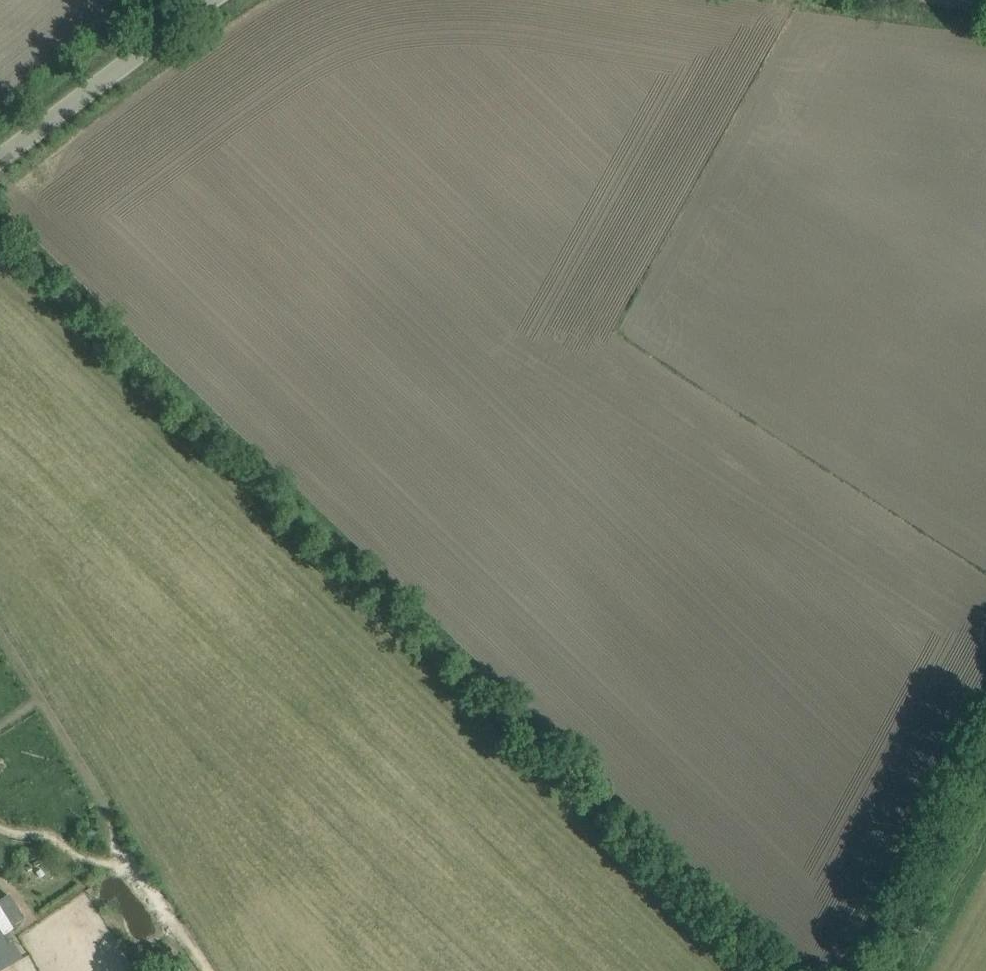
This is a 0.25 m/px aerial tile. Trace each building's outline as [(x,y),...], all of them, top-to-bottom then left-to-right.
[(2,937),(15,929),(14,927),(0,904),(0,933),(2,937)] [(18,962),(4,939),(2,937),(0,933),(0,970),(3,970),(18,962)]
